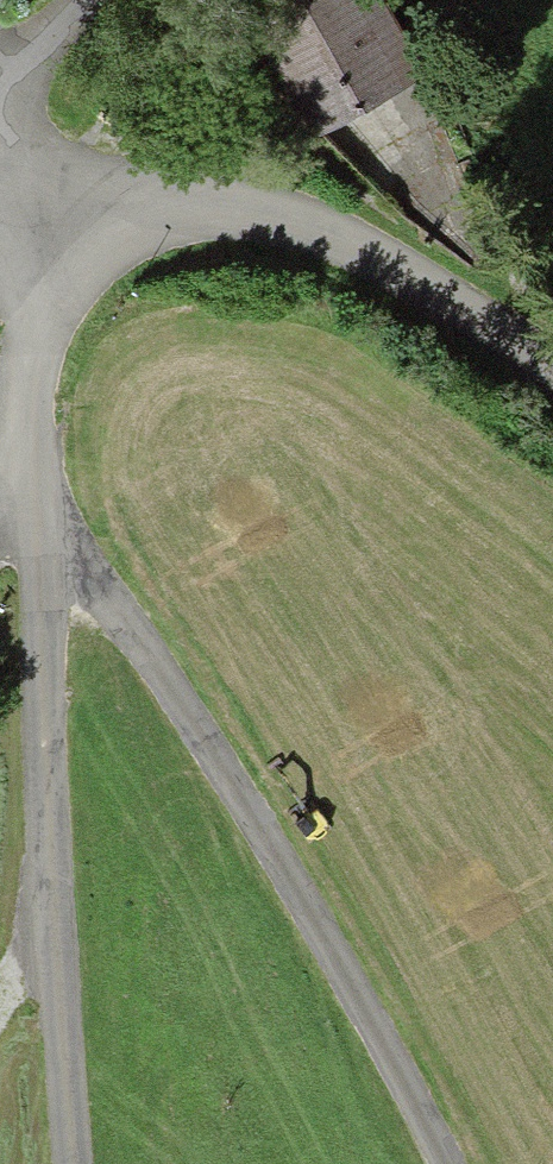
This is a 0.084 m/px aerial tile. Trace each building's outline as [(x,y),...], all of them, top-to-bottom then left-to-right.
[(240,18),(302,126),(406,67),(368,0),(273,0),(240,18)]
